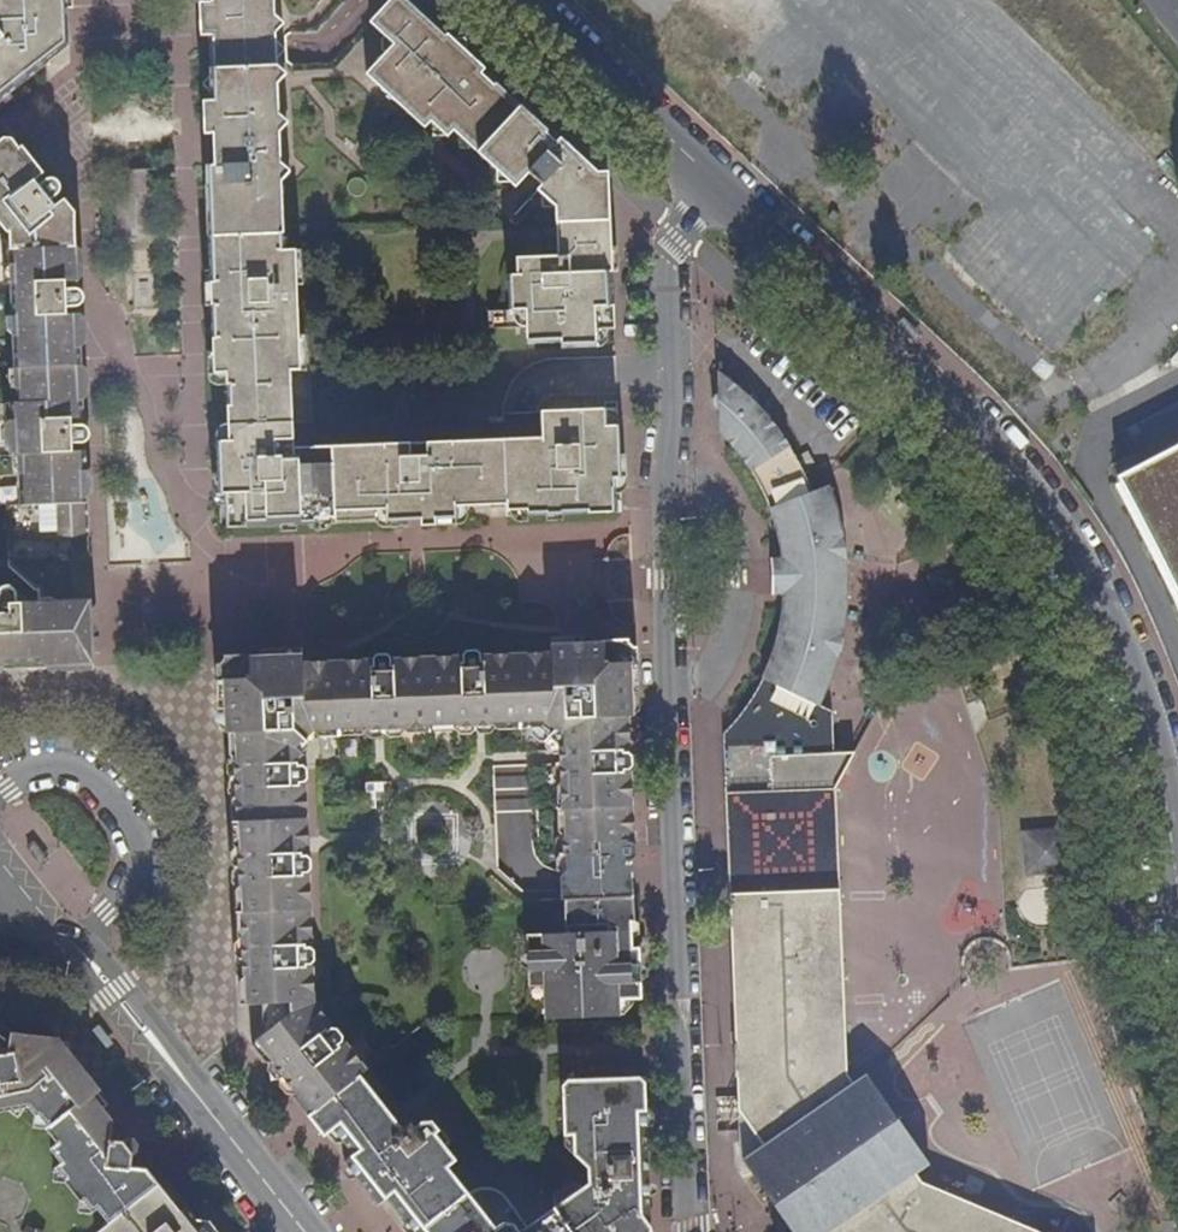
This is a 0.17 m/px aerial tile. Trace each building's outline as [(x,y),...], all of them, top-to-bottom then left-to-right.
[(37,72),(30,63),(61,40),(60,0),(30,0),(0,10),(0,108),(15,96),(11,92),(37,72)] [(30,0),(0,0),(0,10),(30,0)] [(61,40),(30,63),(37,72),(47,65),(70,47),(69,0),(60,0),(61,40)] [(209,3),(209,17),(264,15),(263,0),(208,0),(209,3)] [(275,0),(263,0),(264,15),(209,17),(210,34),(276,31),(275,0)] [(411,0),(391,0),(369,22),(373,26),(393,45),(366,75),(424,129),(431,121),(448,137),(454,131),(516,187),(530,172),(543,183),(540,188),(558,204),(558,222),(609,220),(608,183),(561,139),(553,146),(549,143),(542,136),(550,129),(500,82),(493,90),(478,76),(484,68),(411,0)] [(286,232),(276,31),(210,34),(214,132),(219,134),(228,144),(227,166),(215,166),(210,166),(212,235),(286,232)] [(500,82),(484,68),(478,76),(488,86),(493,90),(500,82)] [(553,146),(561,139),(550,129),(542,136),(549,143),(553,146)] [(219,134),(214,132),(215,166),(227,166),(228,144),(219,134)] [(0,143),(0,220),(16,220),(17,233),(13,233),(13,262),(7,269),(7,283),(14,282),(15,316),(9,316),(9,330),(17,336),(18,368),(11,368),(11,382),(18,387),(19,403),(7,403),(7,449),(15,455),(15,468),(22,474),(23,505),(7,506),(10,567),(33,589),(40,589),(77,589),(74,504),(87,504),(75,216),(21,150),(9,135),(0,143)] [(25,147),(21,150),(75,216),(87,504),(88,504),(78,213),(25,147)] [(0,220),(0,224),(6,233),(13,233),(17,233),(16,220),(0,220)] [(609,220),(558,222),(559,257),(519,258),(520,277),(510,277),(512,312),(490,313),(490,328),(529,327),(529,344),(563,343),(564,349),(600,348),(600,330),(615,330),(612,267),(609,220)] [(286,232),(212,235),(217,373),(229,373),(232,427),(295,424),(294,372),(302,372),(298,250),(286,250),(286,232)] [(217,373),(212,235),(208,235),(214,373),(217,373)] [(724,735),(726,795),(835,789),(854,754),(833,755),(833,713),(818,706),(832,676),(842,641),(846,613),(849,592),(844,547),(838,517),(829,487),(812,494),(797,461),(781,436),(758,406),(740,391),(717,375),(718,398),(712,401),(712,407),(719,410),(720,435),(733,447),(752,473),(765,498),(773,518),(780,541),(783,558),(788,556),(791,598),(784,597),(780,623),(775,648),(757,686),(741,713),(724,735)] [(233,442),(219,442),(221,494),(232,494),(235,527),(319,524),(319,520),(337,519),(335,506),(508,499),(508,511),(528,511),(529,515),(618,512),(617,489),(617,479),(623,479),(622,455),(620,414),(616,415),(613,411),(544,413),(545,440),(430,443),(429,459),(414,458),(413,444),(295,448),(295,438),(233,442)] [(504,431),(538,429),(538,416),(503,417),(504,431)] [(295,438),(295,424),(232,427),(233,442),(295,438)] [(1120,484),(1175,587),(1177,595),(1177,454),(1120,484)] [(40,602),(76,601),(77,653),(0,655),(0,672),(82,669),(94,659),(88,504),(87,504),(74,504),(77,589),(40,589),(40,602)] [(772,595),(784,597),(791,598),(788,556),(783,558),(771,560),(771,577),(772,595)] [(77,653),(76,601),(40,602),(20,602),(18,594),(17,589),(14,586),(10,585),(5,586),(0,590),(0,591),(0,655),(77,653)] [(626,647),(627,663),(629,717),(629,719),(632,718),(629,644),(561,646),(550,647),(550,650),(605,648),(626,647)] [(618,664),(627,663),(626,647),(605,648),(604,651),(614,652),(616,653),(618,664)] [(629,717),(627,663),(618,664),(616,653),(614,652),(604,651),(605,648),(550,650),(550,656),(482,659),(482,654),(464,654),(462,660),(391,662),(391,658),(372,659),(371,661),(342,663),(302,665),(302,661),(240,664),(246,839),(247,841),(306,838),(304,791),(296,783),(304,783),(308,779),(308,770),(301,764),(280,765),(274,759),(282,753),(299,753),(294,746),(311,729),(319,738),(364,736),(368,729),(368,714),(381,713),(381,729),(427,728),(427,734),(452,733),(458,726),(473,725),(472,709),(489,709),(490,724),(497,731),(540,729),(548,718),(560,727),(567,720),(594,719),(595,737),(626,734),(625,717),(629,717)] [(246,839),(240,664),(239,660),(224,661),(226,697),(232,842),(239,1007),(251,1005),(247,867),(247,865),(247,841),(246,839)] [(473,725),(490,724),(489,709),(472,709),(473,725)] [(368,714),(368,729),(381,729),(381,713),(368,714)] [(627,749),(626,734),(595,737),(594,719),(567,720),(560,727),(548,718),(540,729),(562,748),(563,764),(568,763),(580,751),(627,749)] [(627,751),(627,749),(580,751),(568,763),(563,764),(565,808),(557,809),(558,832),(566,838),(566,854),(578,854),(579,869),(603,869),(603,866),(631,864),(631,860),(636,860),(635,842),(630,842),(630,840),(611,840),(611,828),(630,828),(628,771),(632,770),(631,751),(627,751)] [(280,765),(301,764),(299,753),(282,753),(274,759),(280,765)] [(895,1222),(817,1109),(854,1083),(847,1075),(835,789),(726,795),(740,1153),(744,1158),(743,1162),(792,1231),(920,1231),(895,1222)] [(1070,872),(1067,826),(1020,829),(1024,875),(1070,872)] [(630,840),(630,828),(611,828),(611,840),(630,840)] [(306,838),(247,841),(247,865),(262,865),(273,855),(303,852),(306,849),(306,838)] [(262,865),(247,865),(247,867),(251,1005),(261,1003),(262,1021),(267,1031),(249,1044),(266,1064),(268,1062),(275,1065),(294,1089),(292,1098),(309,1119),(362,1077),(366,1073),(346,1048),(336,1046),(342,1036),(335,1028),(329,1027),(325,1030),(313,1037),(303,1038),(307,1028),(321,1016),(312,1003),(311,980),(290,981),(286,973),(294,968),(305,969),(305,964),(312,965),(314,963),(313,950),(305,947),(310,943),(307,879),(303,874),(311,871),(310,858),(303,857),(303,852),(273,855),(262,865)] [(578,854),(566,854),(567,869),(579,869),(578,854)] [(561,883),(562,899),(633,896),(632,881),(631,864),(603,866),(603,869),(579,869),(567,869),(560,874),(561,883)] [(633,899),(562,903),(564,934),(527,936),(527,988),(544,987),(545,1021),(619,1017),(620,1001),(643,1001),(642,983),(621,984),(620,967),(641,966),(640,948),(631,948),(630,922),(634,922),(633,899)] [(641,974),(641,966),(620,967),(621,984),(642,983),(641,974)] [(311,973),(305,969),(294,968),(286,973),(290,981),(311,980),(311,973)] [(325,1023),(321,1016),(307,1028),(303,1038),(313,1037),(325,1030),(322,1025),(325,1023)] [(29,1109),(34,1116),(40,1115),(48,1126),(45,1129),(57,1144),(50,1151),(60,1162),(56,1166),(66,1179),(64,1183),(78,1201),(85,1203),(93,1212),(97,1210),(108,1224),(158,1185),(146,1170),(133,1169),(133,1156),(138,1152),(139,1146),(132,1138),(127,1139),(121,1142),(110,1141),(111,1129),(114,1129),(100,1110),(106,1105),(66,1054),(56,1054),(55,1041),(29,1034),(29,1039),(27,1054),(31,1059),(20,1066),(13,1055),(16,1038),(10,1037),(10,1046),(6,1045),(4,1038),(0,1035),(0,1113),(29,1109)] [(27,1054),(29,1039),(16,1038),(13,1055),(20,1066),(31,1059),(27,1054)] [(984,1209),(924,1183),(917,1173),(931,1165),(867,1074),(854,1083),(817,1109),(895,1222),(920,1231),(973,1231),(984,1209)] [(309,1119),(324,1137),(334,1131),(353,1156),(344,1162),(377,1204),(387,1198),(414,1231),(530,1231),(526,1228),(501,1192),(484,1187),(467,1193),(447,1165),(454,1160),(440,1139),(437,1142),(433,1136),(439,1132),(428,1116),(415,1127),(410,1122),(402,1129),(362,1077),(309,1119)] [(553,1210),(569,1231),(653,1231),(653,1228),(641,1213),(634,1218),(623,1203),(651,1185),(650,1169),(648,1115),(646,1085),(640,1079),(565,1082),(561,1088),(564,1136),(572,1136),(572,1157),(587,1169),(589,1185),(582,1190),(571,1184),(553,1197),(553,1210)] [(192,1231),(201,1224),(186,1206),(179,1211),(158,1185),(108,1224),(98,1231),(193,1231),(192,1231)] [(641,1213),(652,1205),(651,1185),(623,1203),(634,1218),(641,1213)] [(984,1209),(973,1231),(1039,1231),(984,1209)] [(526,1228),(530,1231),(569,1231),(553,1210),(526,1228)]
